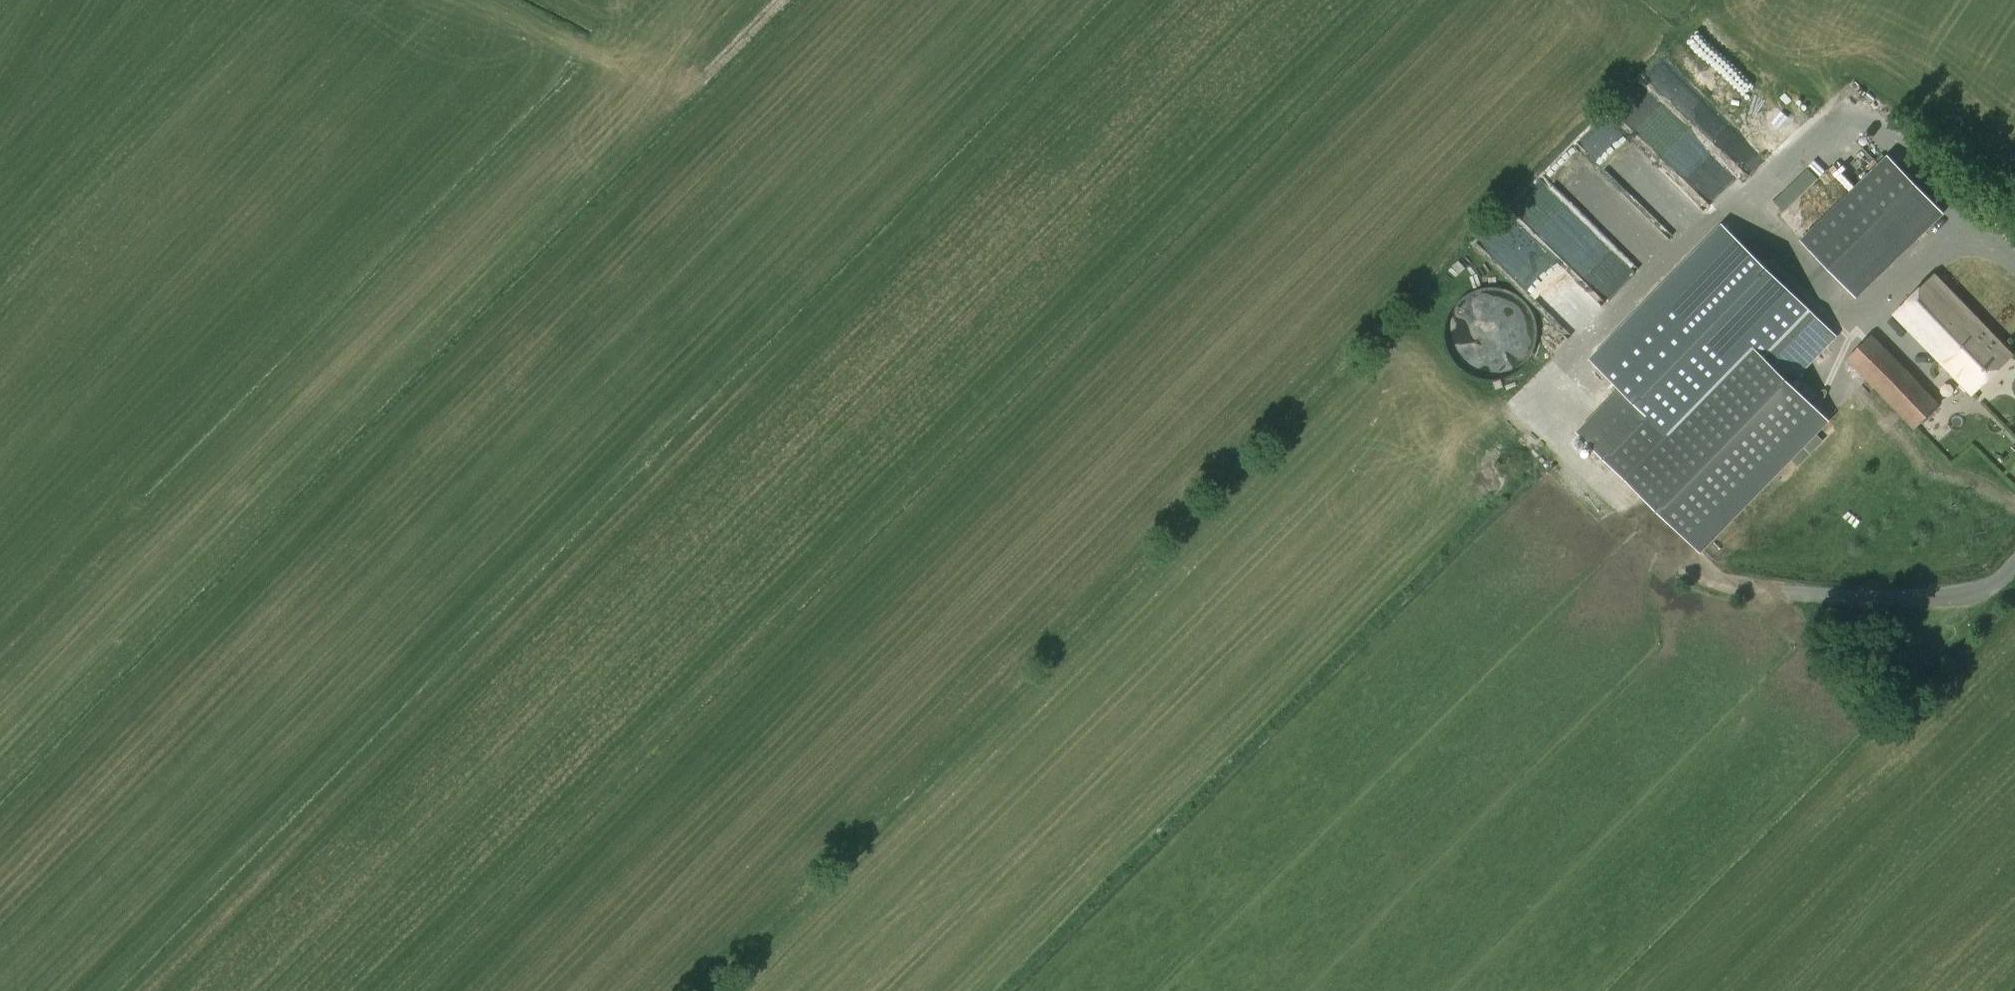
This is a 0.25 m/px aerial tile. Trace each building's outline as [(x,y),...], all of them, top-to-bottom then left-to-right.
[(1888,154),(1800,240),(1834,274),(1857,298),(1945,213),(1888,154)] [(1595,362),(1624,390),(1582,433),(1700,549),(1827,419),(1791,383),(1836,337),(1806,307),(1793,320),(1785,312),(1797,300),(1725,229),(1595,362)] [(1972,393),(2012,355),(1935,275),(1895,314),(1972,393)] [(1487,378),(1491,379),(1496,378),(1501,378),(1506,376),(1510,374),(1515,372),(1519,369),(1523,366),(1526,363),(1529,359),(1532,355),(1534,350),(1535,346),(1536,341),(1537,336),(1537,331),(1537,326),(1536,322),(1534,317),(1532,312),(1530,308),(1527,304),(1524,301),(1520,297),(1516,294),(1512,292),(1508,290),(1503,288),(1498,287),(1493,287),(1488,287),(1484,287),(1479,289),(1474,290),(1470,292),(1465,295),(1461,298),(1458,301),(1455,305),(1452,309),(1450,313),(1448,317),(1446,322),(1445,327),(1445,332),(1445,337),(1446,342),(1447,346),(1449,351),(1451,355),(1454,359),(1457,363),(1460,367),(1464,370),(1468,373),(1472,375),(1477,376),(1482,378),(1487,378)] [(1915,427),(1938,405),(1872,337),(1849,359),(1915,427)]
